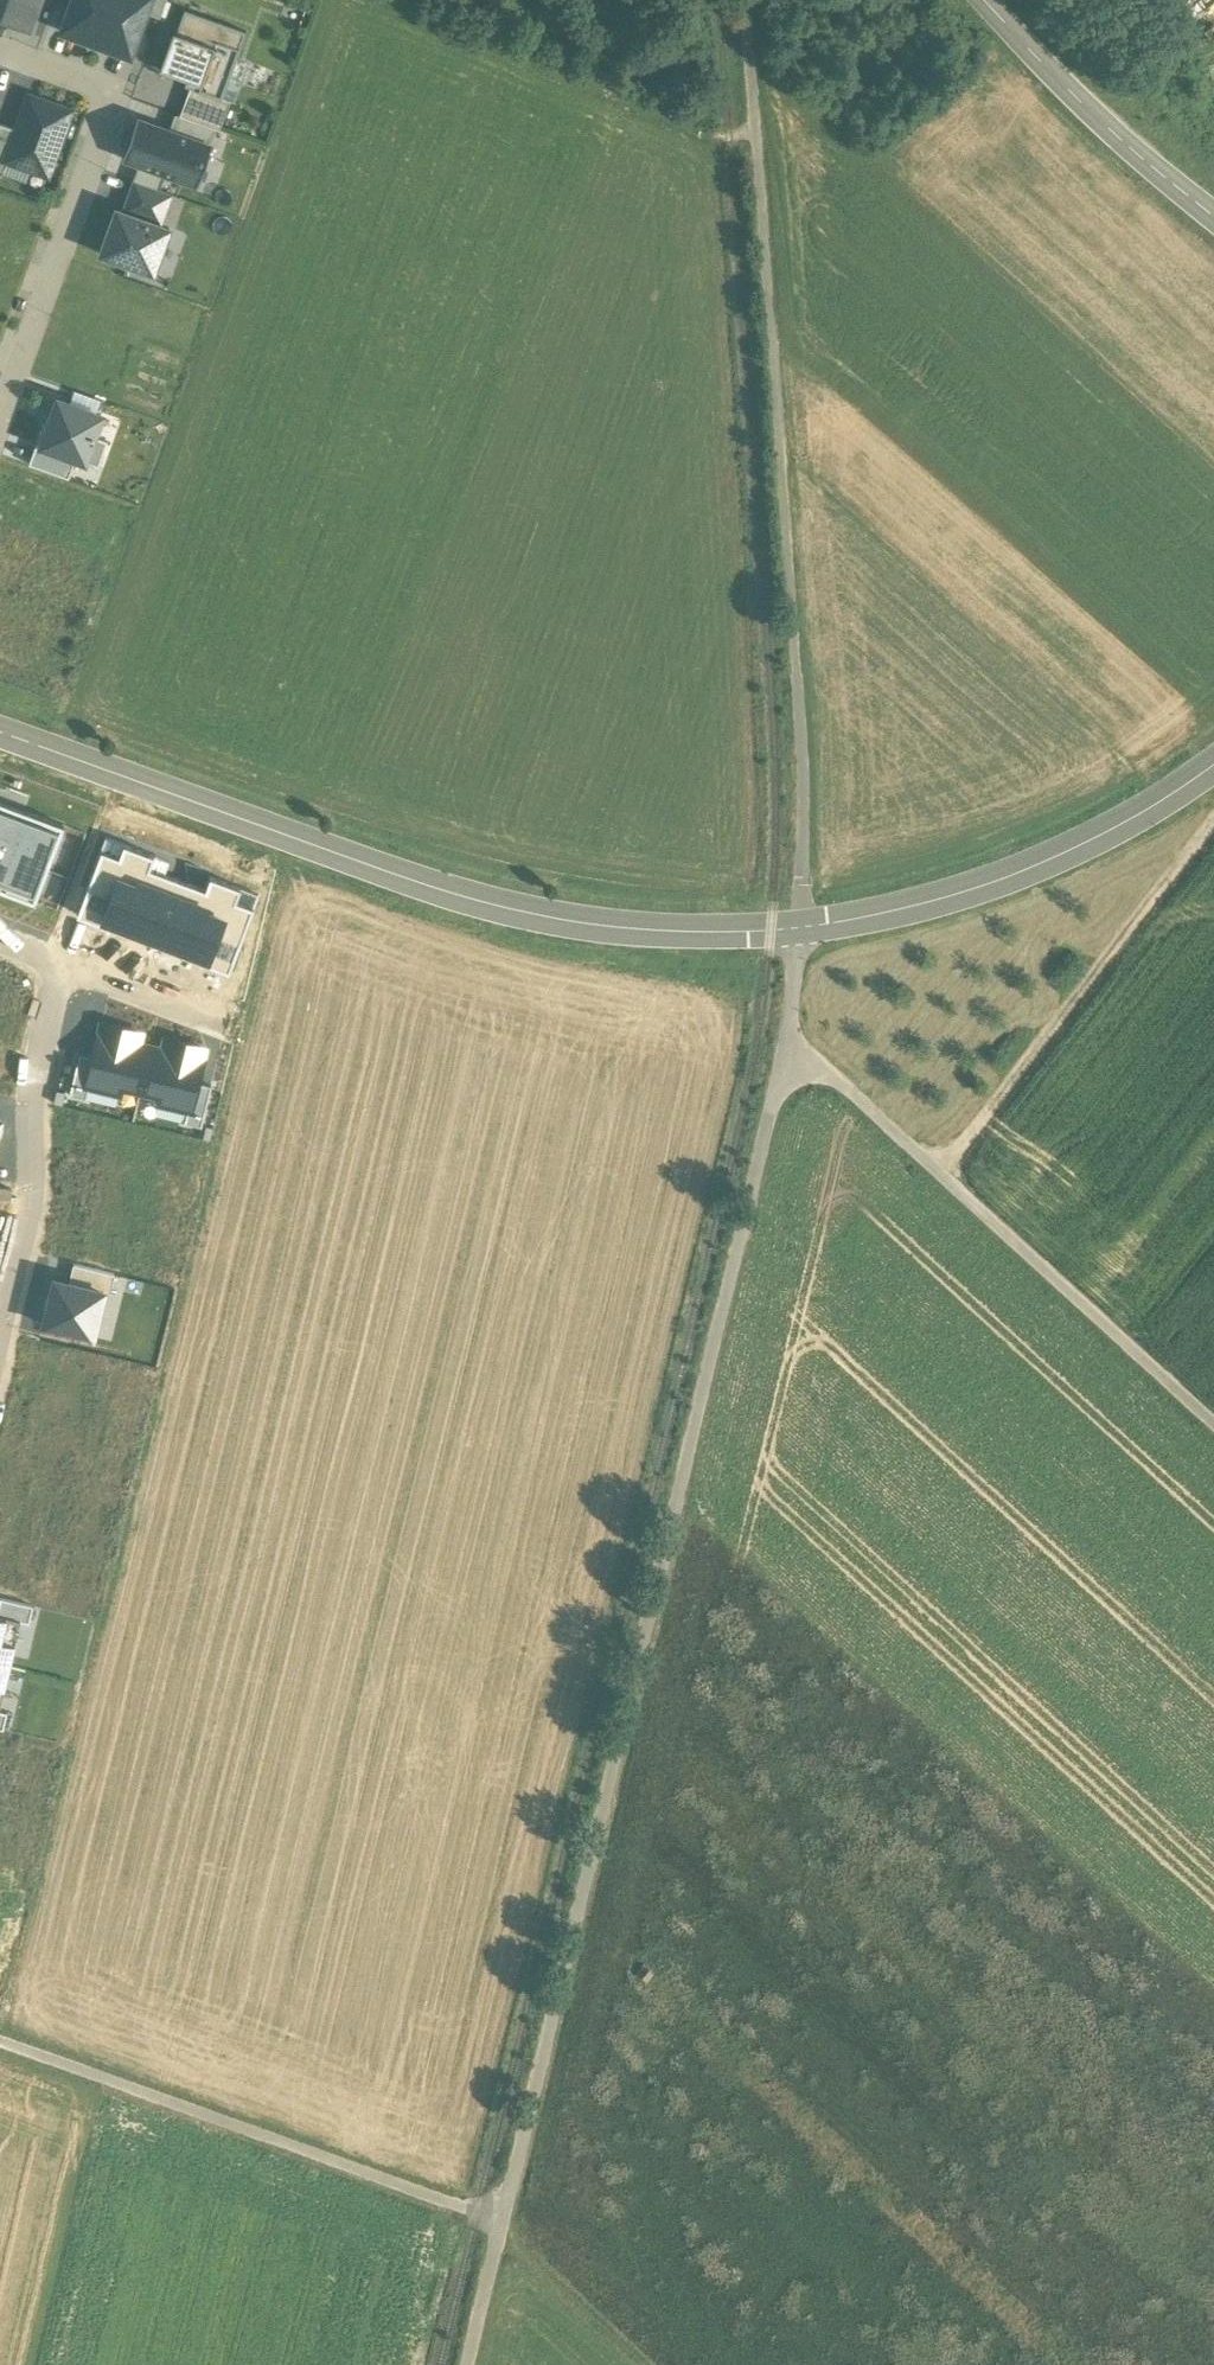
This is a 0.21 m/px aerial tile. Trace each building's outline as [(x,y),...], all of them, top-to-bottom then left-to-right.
[(29,0),(0,0),(0,20),(29,30),(39,3),(34,2),(29,0)] [(111,0),(72,0),(60,33),(94,45),(111,0)] [(94,45),(130,58),(146,13),(151,0),(111,0),(94,45)] [(146,13),(159,18),(166,0),(151,0),(146,13)] [(244,32),(183,10),(176,33),(172,32),(159,69),(186,78),(184,86),(190,88),(220,98),(244,32)] [(220,98),(190,88),(180,116),(214,128),(220,130),(230,102),(220,98)] [(27,95),(15,130),(4,161),(48,176),(71,110),(27,95)] [(180,116),(174,114),(168,130),(209,144),(214,128),(180,116)] [(209,144),(168,130),(138,119),(124,159),(138,164),(165,174),(199,186),(206,165),(202,163),(209,144)] [(0,124),(0,170),(1,170),(4,161),(15,130),(0,124)] [(165,174),(138,164),(132,180),(159,189),(165,174)] [(159,189),(132,180),(121,211),(161,225),(172,194),(159,189)] [(161,225),(121,211),(116,209),(109,226),(108,225),(104,236),(105,237),(99,254),(153,273),(169,228),(161,225)] [(75,459),(98,467),(107,442),(93,436),(101,416),(58,399),(48,425),(43,424),(36,444),(75,459)] [(36,444),(28,464),(68,479),(75,459),(36,444)] [(33,902),(63,825),(0,801),(0,889),(33,902)] [(153,855),(106,838),(77,915),(125,933),(127,928),(183,949),(181,954),(228,971),(257,894),(209,876),(204,889),(148,868),(153,855)] [(86,1087),(89,1087),(118,1094),(120,1087),(140,1092),(150,1047),(139,1044),(141,1034),(101,1025),(93,1059),(86,1087)] [(150,1047),(140,1092),(160,1096),(158,1104),(187,1111),(190,1111),(197,1083),(205,1050),(165,1040),(163,1050),(150,1047)] [(86,1100),(89,1087),(86,1087),(93,1059),(79,1055),(69,1096),(86,1100)] [(211,1086),(197,1083),(190,1111),(187,1111),(184,1123),(201,1127),(211,1086)] [(103,1291),(110,1293),(114,1275),(73,1265),(68,1283),(103,1291)] [(92,1337),(103,1291),(68,1283),(54,1279),(43,1325),(46,1326),(92,1337)] [(19,1620),(29,1622),(33,1606),(0,1598),(0,1616),(19,1620)] [(8,1666),(19,1620),(0,1616),(0,1664),(8,1666)] [(8,1666),(0,1664),(0,1701),(8,1666)]
